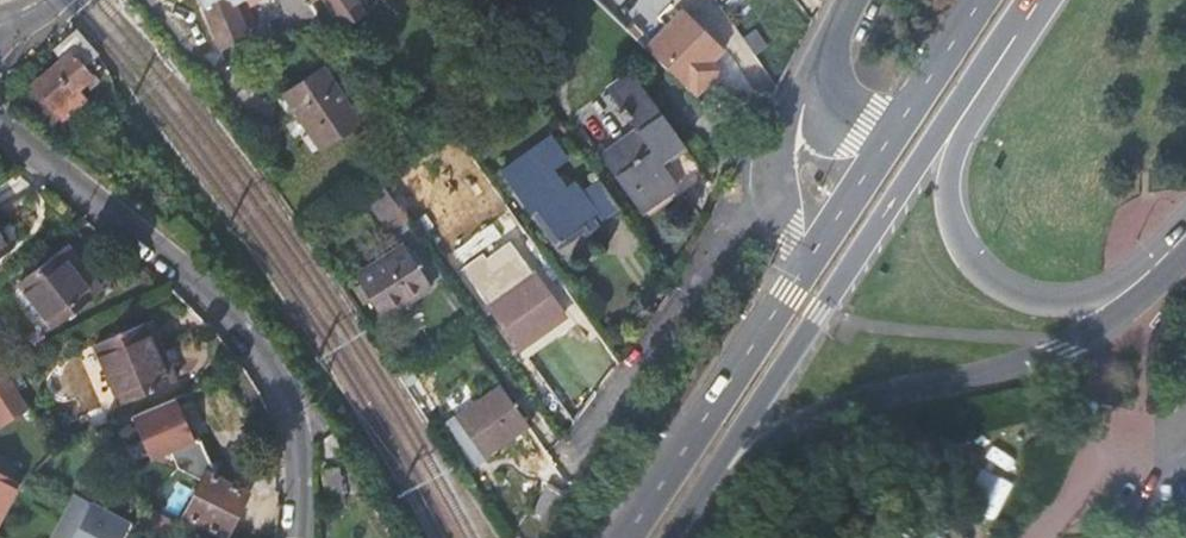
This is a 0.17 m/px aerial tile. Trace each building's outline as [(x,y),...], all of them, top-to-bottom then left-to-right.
[(235,6),(232,0),(220,0),(204,7),(223,51),(248,38),(235,6)] [(297,31),(316,22),(323,18),(313,8),(323,0),(281,0),(297,31)] [(351,31),(370,15),(359,0),(324,0),(351,31)] [(643,50),(694,100),(712,81),(703,72),(723,53),(681,12),(643,50)] [(88,54),(77,41),(66,51),(70,55),(36,84),(38,87),(29,95),(57,128),(87,103),(76,90),(91,78),(78,62),(88,54)] [(321,71),(277,104),(301,139),(313,155),(358,124),(321,71)] [(663,169),(685,153),(635,84),(612,101),(637,137),(601,164),(642,220),(680,193),(663,169)] [(600,228),(620,215),(598,184),(580,196),(573,187),(563,194),(549,174),(563,162),(548,140),(500,175),(530,218),(534,215),(558,246),(595,220),(600,228)] [(391,233),(408,222),(407,220),(389,196),(381,184),(364,195),(391,233)] [(404,185),(389,196),(407,220),(421,209),(404,185)] [(66,248),(19,285),(53,329),(101,292),(66,248)] [(403,250),(358,284),(387,325),(432,291),(403,250)] [(496,308),(532,360),(574,329),(538,279),(496,308)] [(176,381),(150,322),(96,347),(123,406),(176,381)] [(29,410),(6,376),(0,367),(0,429),(29,410)] [(488,462),(531,430),(500,386),(446,425),(466,451),(475,445),(488,462)] [(202,480),(184,517),(224,537),(246,492),(217,478),(201,439),(196,442),(177,398),(133,417),(151,461),(171,452),(178,468),(202,480)] [(17,484),(0,476),(0,514),(17,484)] [(537,519),(550,526),(567,493),(554,487),(537,519)] [(129,522),(72,492),(48,537),(120,537),(129,522)]
